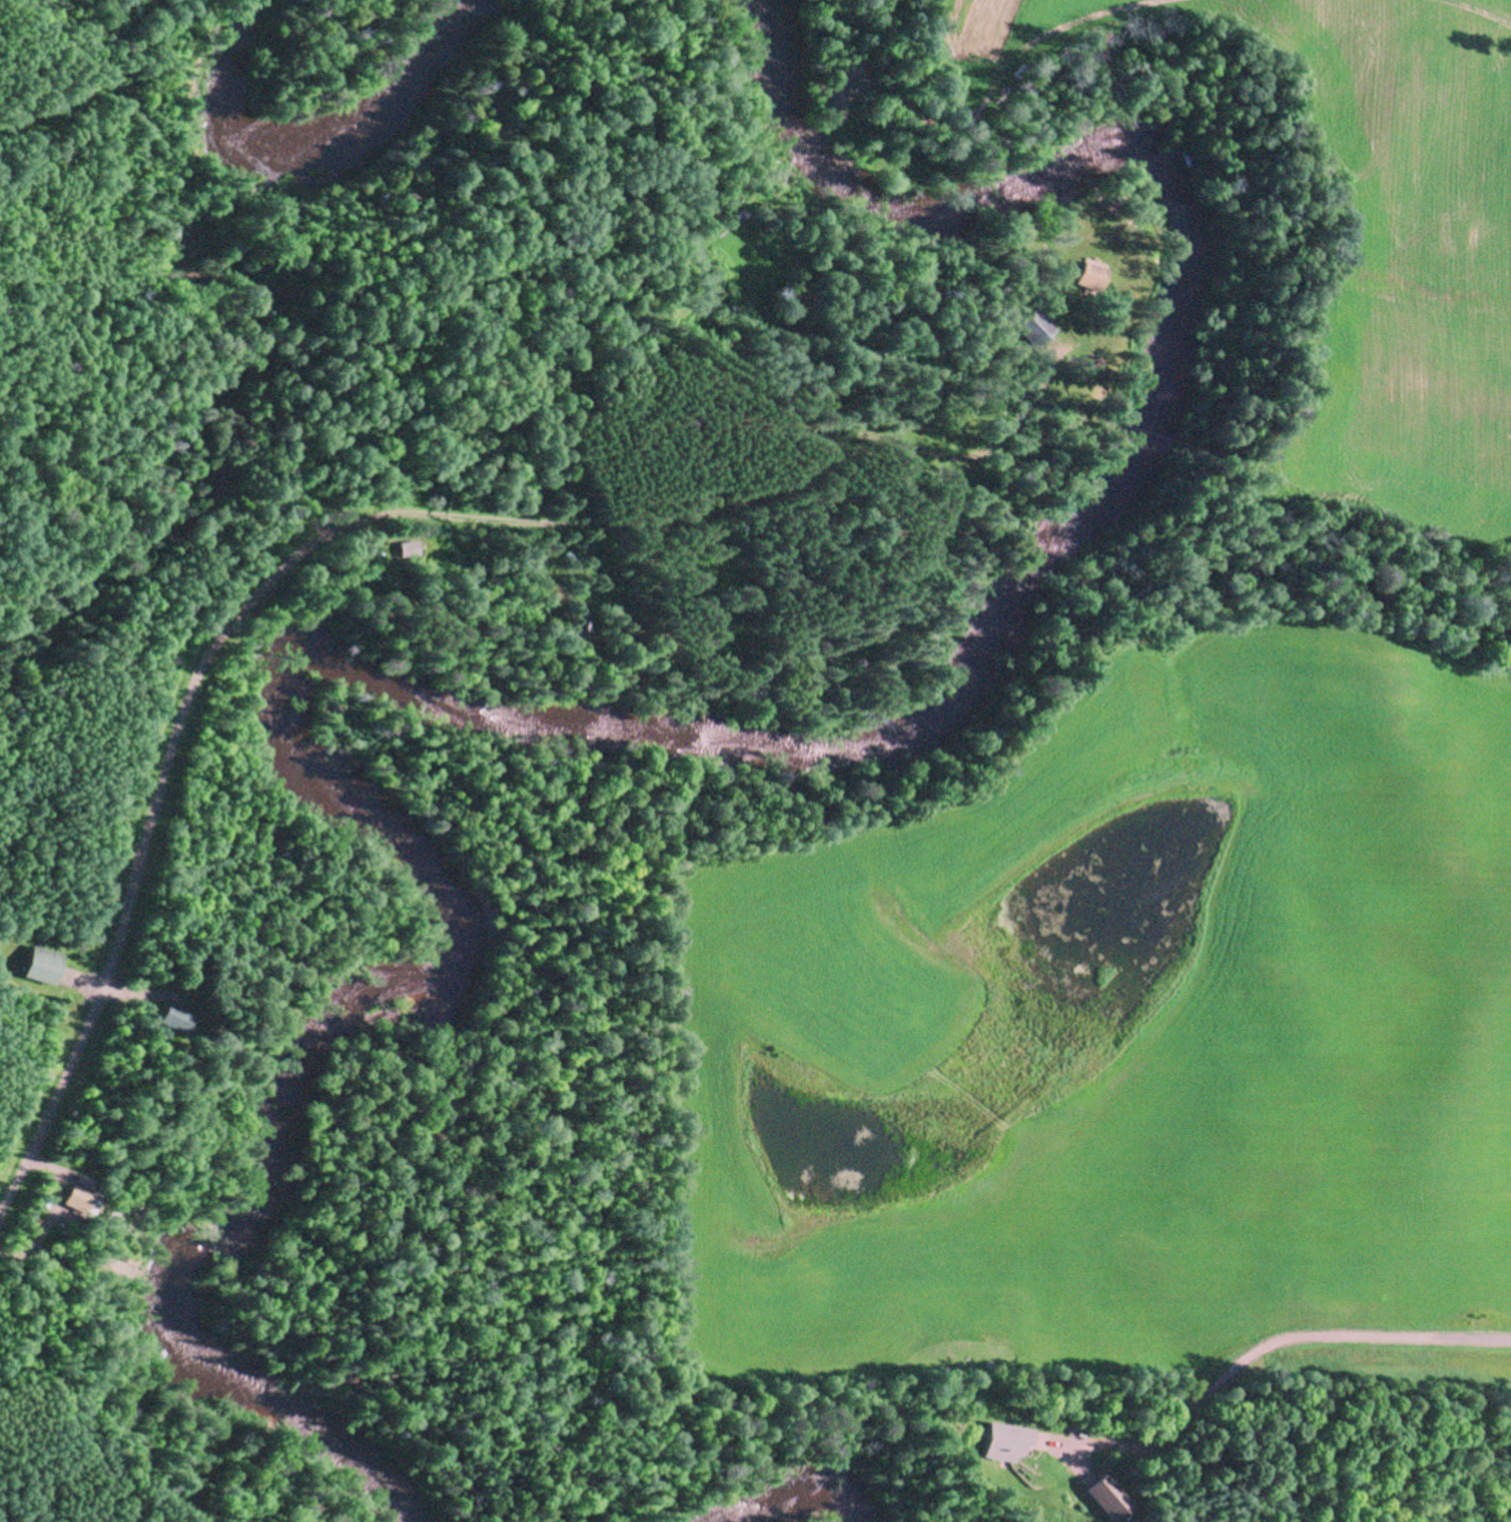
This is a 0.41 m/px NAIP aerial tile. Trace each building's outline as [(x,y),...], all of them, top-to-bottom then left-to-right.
[(766,202),(781,220),(773,226),(759,209),(766,202)] [(739,225),(732,218),(744,207),(751,215),(739,225)] [(1086,263),(1105,271),(1106,272),(1098,292),(1077,283),(1086,263)] [(1036,311),(1055,333),(1036,350),(1017,329),(1036,311)] [(31,942),(62,951),(53,983),(22,974),(31,942)] [(162,1001),(186,1013),(184,1015),(177,1030),(177,1031),(153,1020),(162,1001)] [(67,1182),(89,1193),(87,1196),(80,1210),(79,1212),(57,1200),(67,1182)] [(48,1204),(69,1216),(80,1199),(59,1186),(48,1204)] [(985,1419),(1032,1427),(1030,1443),(1022,1441),(1020,1454),(1013,1453),(1012,1459),(979,1453),(985,1419)] [(1087,1487),(1106,1471),(1133,1502),(1114,1518),(1087,1487)]
